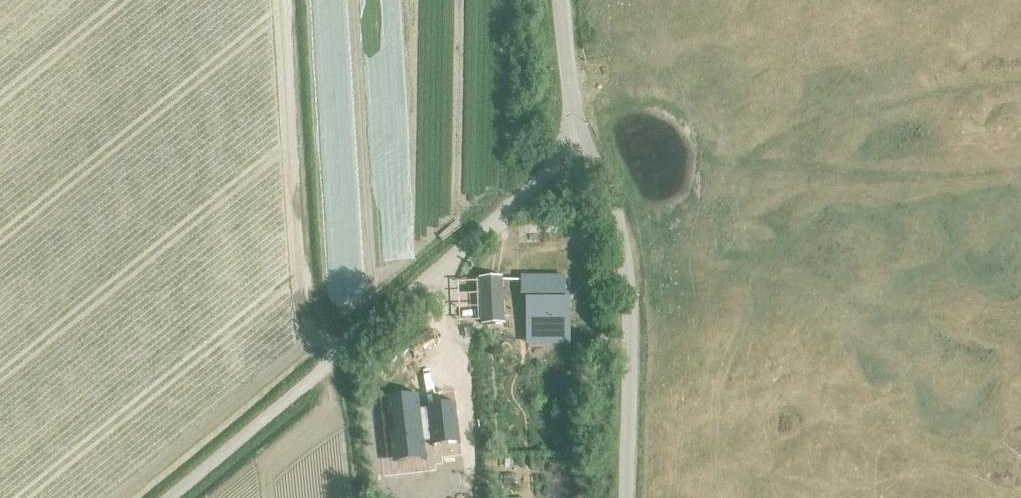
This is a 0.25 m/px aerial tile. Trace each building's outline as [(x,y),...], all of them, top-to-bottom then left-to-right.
[(503,278),(478,279),(480,325),(505,324),(503,278)] [(564,278),(522,278),(522,295),(528,295),(528,300),(527,300),(527,326),(527,346),(568,346),(568,325),(569,325),(569,301),(563,301),(563,295),(564,295),(564,278)] [(427,383),(398,387),(407,440),(436,436),(434,421),(440,420),(441,426),(466,422),(460,384),(434,388),(435,396),(429,397),(427,383)]
